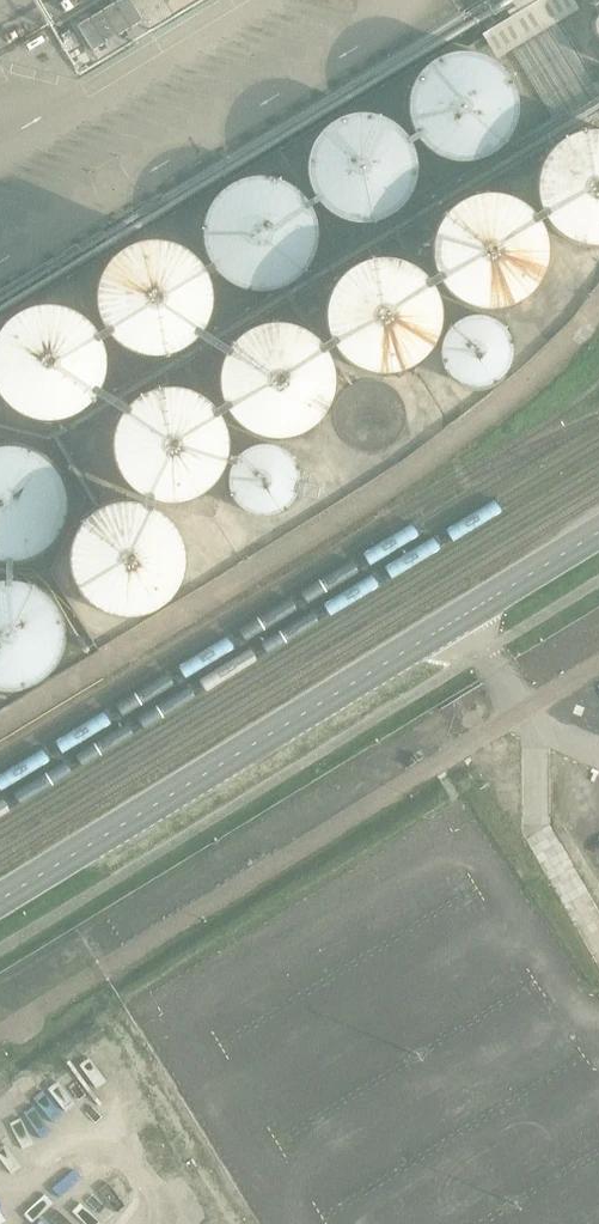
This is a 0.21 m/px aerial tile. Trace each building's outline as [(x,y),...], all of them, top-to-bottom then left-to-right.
[(82,20),(101,53),(131,36),(133,39),(150,29),(133,0),(116,0),(82,20)] [(410,94),(413,122),(429,145),(454,157),(482,157),(507,144),(523,121),(526,93),(516,67),(495,48),(468,42),(440,49),(419,67),(410,94)] [(305,154),(308,181),(324,204),(349,217),(377,217),(402,204),(418,181),(421,153),(411,127),(390,108),(362,102),(335,108),(314,127),(305,154)] [(544,212),(560,235),(585,247),(598,247),(598,132),(571,139),(551,158),(541,184),(544,212)] [(204,223),(208,250),(224,273),(249,286),(277,286),(302,273),(318,250),(321,222),(311,196),(289,177),(262,171),(235,178),(214,196),(204,223)] [(434,242),(438,270),(454,293),(479,306),(507,306),(531,292),(547,269),(551,241),(540,215),(519,197),(492,190),(465,197),(444,216),(434,242)] [(98,284),(102,311),(118,334),(143,347),(171,347),(196,334),(212,311),(215,283),(205,257),(183,238),(156,232),(129,239),(108,257),(98,284)] [(327,305),(331,333),(347,356),(372,369),(400,369),(425,356),(441,332),(444,305),(434,278),(413,260),(385,253),(358,260),(337,279),(327,305)] [(11,401),(36,414),(64,413),(89,400),(105,377),(108,349),(98,323),(77,305),(49,298),(22,305),(1,324),(0,326),(0,385),(11,401)] [(457,379),(470,385),(483,386),(495,383),(506,377),(514,367),(519,354),(519,340),(515,327),(506,316),(494,309),(479,306),(465,309),(453,317),(444,328),(440,342),(441,356),(447,369),(457,379)] [(225,370),(229,397),(245,420),(270,433),(298,433),(323,420),(339,397),(342,369),(332,343),(311,324),(283,318),(256,325),(235,343),(225,370)] [(115,435),(119,463),(135,486),(160,499),(188,499),(213,485),(229,462),(232,434),(222,408),(201,390),(173,383),(146,390),(125,409),(115,435)] [(396,406),(361,413),(369,448),(403,441),(396,406)] [(244,506),(257,512),(270,513),(282,510),(293,503),(301,494),(306,481),(307,467),(302,453),(293,443),(281,435),(266,433),(252,436),(240,443),(231,454),(227,468),(228,483),(234,496),(244,506)] [(25,557),(50,544),(66,521),(69,493),(59,466),(38,448),(10,441),(0,444),(0,557),(25,557)] [(73,550),(77,578),(93,601),(118,614),(146,613),(171,600),(186,577),(190,549),(180,523),(158,505),(131,498),(104,505),(83,524),(73,550)] [(26,688),(50,675),(66,652),(69,624),(59,598),(38,579),(11,573),(0,575),(0,688),(26,688)]
